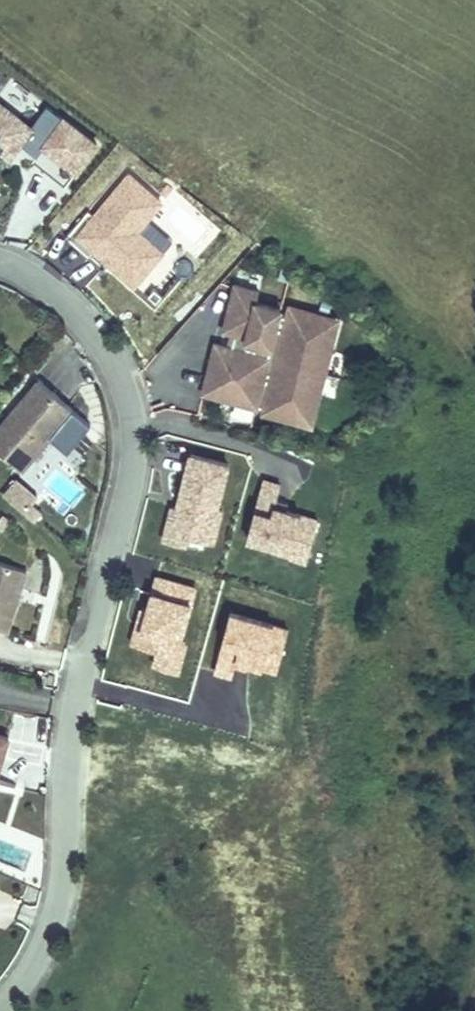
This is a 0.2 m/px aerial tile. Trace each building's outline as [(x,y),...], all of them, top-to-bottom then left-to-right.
[(18,138),(30,122),(0,100),(0,145),(8,151),(18,138)] [(18,138),(35,150),(40,143),(62,114),(45,102),(30,122),(18,138)] [(62,114),(40,143),(74,168),(96,139),(62,114)] [(74,168),(40,143),(35,150),(30,156),(64,182),(74,168)] [(77,235),(135,282),(162,249),(138,229),(147,219),(161,201),(127,173),(77,235)] [(171,239),(147,219),(138,229),(162,249),(171,239)] [(310,394),(321,350),(314,348),(323,317),(280,305),(277,316),(270,315),(272,307),(248,300),(251,289),(226,283),(214,328),(226,332),(223,345),(206,341),(194,383),(226,392),(224,399),(253,407),(251,412),(294,423),(303,391),(310,394)] [(321,350),(329,319),(323,317),(314,348),(321,350)] [(0,418),(0,451),(18,466),(46,433),(69,406),(35,377),(0,418)] [(226,392),(194,383),(192,391),(224,399),(226,392)] [(301,425),(310,394),(303,391),(294,423),(301,425)] [(87,421),(69,406),(46,433),(58,444),(67,434),(72,439),(87,421)] [(64,449),(72,439),(67,434),(58,444),(64,449)] [(162,526),(183,528),(182,534),(209,538),(214,502),(209,501),(214,457),(176,452),(170,498),(175,498),(174,507),(164,506),(162,526)] [(15,477),(1,493),(21,511),(28,504),(35,495),(15,477)] [(254,479),(242,539),(286,548),(289,536),(306,539),(311,514),(279,507),(267,505),(268,498),(271,483),(254,479)] [(268,498),(267,505),(279,507),(280,500),(268,498)] [(34,509),(28,504),(21,511),(27,516),(34,509)] [(183,528),(162,526),(160,541),(181,543),(182,534),(183,528)] [(306,539),(289,536),(286,548),(285,553),(302,556),(306,539)] [(22,568),(0,561),(0,627),(3,628),(22,568)] [(18,896),(0,891),(0,931),(7,933),(18,896)]
